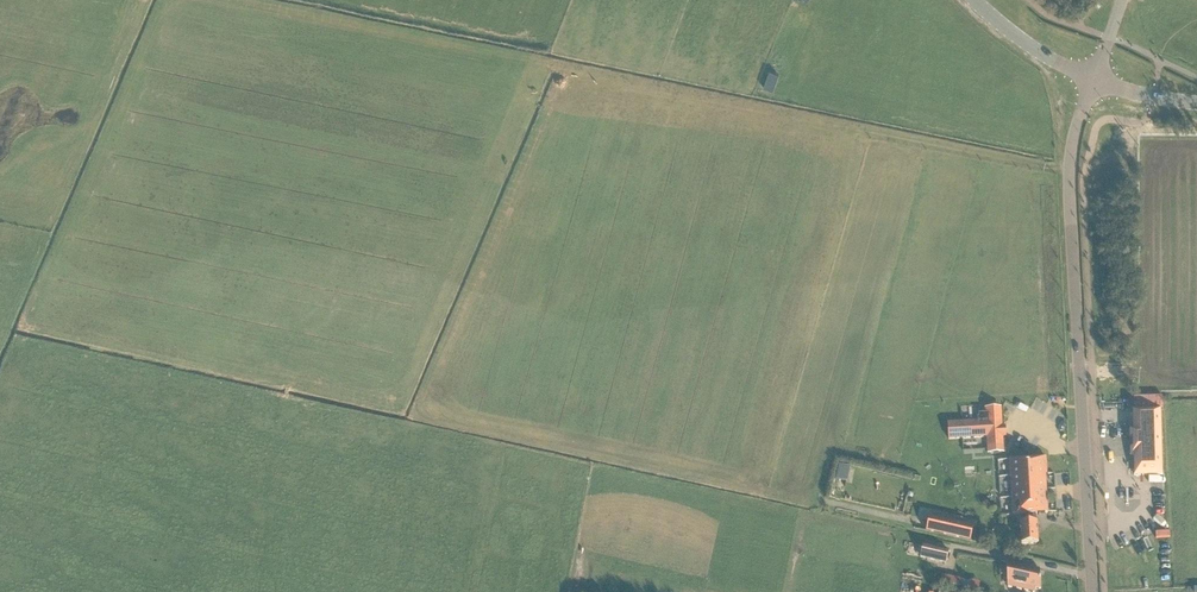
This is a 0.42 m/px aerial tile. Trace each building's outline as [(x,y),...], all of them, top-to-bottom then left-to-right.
[(771,69),(765,86),(774,90),(781,73),(771,69)] [(1134,399),(1134,410),(1160,410),(1163,410),(1163,398),(1134,399)] [(1005,427),(1001,427),(1000,408),(985,409),(985,414),(979,414),(979,421),(948,423),(949,441),(987,439),(987,455),(1003,454),(1002,438),(1005,438),(1005,427)] [(1134,456),(1134,476),(1162,475),(1160,410),(1134,410),(1133,410),(1133,430),(1130,430),(1130,438),(1134,438),(1135,448),(1130,449),(1130,456),(1134,456)] [(1045,475),(1047,475),(1046,458),(1010,460),(1013,516),(1023,515),(1024,525),(1020,525),(1021,545),(1038,544),(1037,524),(1036,524),(1035,514),(1048,514),(1045,475)] [(850,466),(838,464),(835,478),(846,481),(850,466)] [(964,540),(967,526),(929,518),(926,532),(964,540)] [(923,545),(920,558),(946,564),(949,551),(923,545)] [(1040,570),(1006,563),(1008,588),(1027,591),(1035,591),(1035,590),(1041,591),(1040,570)] [(942,576),(941,583),(960,587),(961,579),(942,576)]
